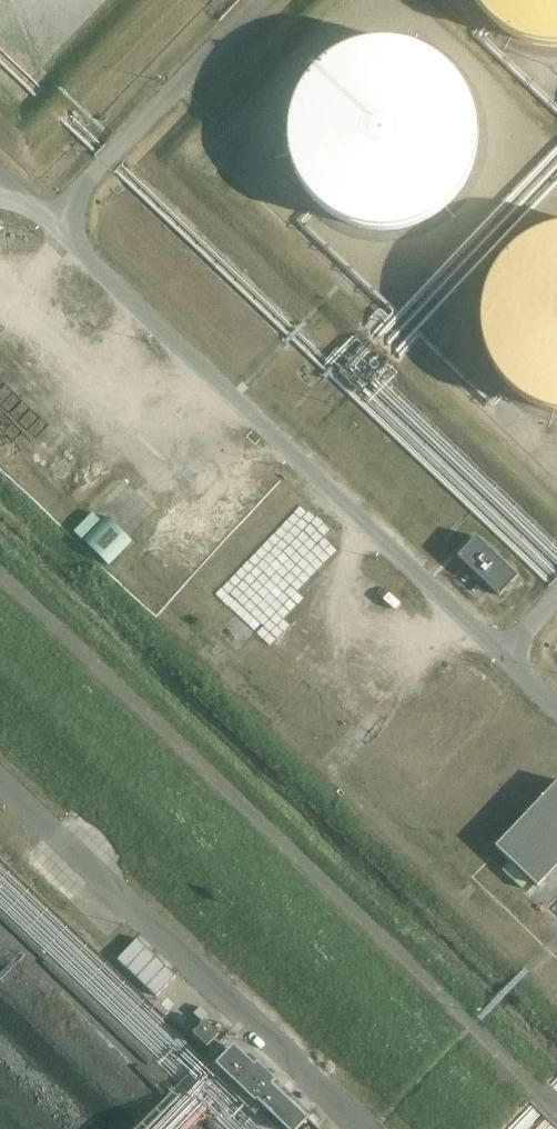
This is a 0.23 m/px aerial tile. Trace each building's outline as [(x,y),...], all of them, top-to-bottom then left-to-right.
[(490,10),(496,16),(512,28),(524,34),(538,38),(552,40),(556,40),(556,0),(482,0),(490,10)] [(474,142),(474,129),(473,116),(470,103),(465,91),(458,80),(450,70),(440,61),(430,53),(418,48),(405,43),(393,41),(380,40),(367,42),(354,45),(342,50),(331,57),(320,65),(311,74),(304,85),(298,97),(294,109),(291,122),(291,135),(292,148),(295,161),(300,173),(307,184),(315,194),(321,200),(336,211),(347,216),(360,221),(372,223),(386,224),(399,222),(411,219),(423,214),(435,207),(445,199),(454,190),(461,179),(467,167),(471,155),(474,142)] [(545,229),(533,233),(522,239),(511,247),(502,256),(494,266),(488,277),(483,289),(480,301),(479,314),(479,326),(481,339),(485,351),(491,363),(498,373),(507,383),(516,391),(527,398),(539,403),(551,406),(556,407),(556,226),(545,229)] [(88,501),(69,522),(78,530),(97,509),(88,501)] [(108,565),(131,541),(106,517),(83,540),(108,565)] [(499,596),(517,577),(475,536),(456,556),(499,596)] [(495,846),(537,886),(556,866),(556,781),(495,846)] [(136,944),(118,964),(150,994),(169,974),(136,944)] [(171,1042),(161,1048),(170,1065),(180,1060),(171,1042)] [(233,1047),(218,1063),(287,1128),(298,1128),(308,1118),(233,1047)]
